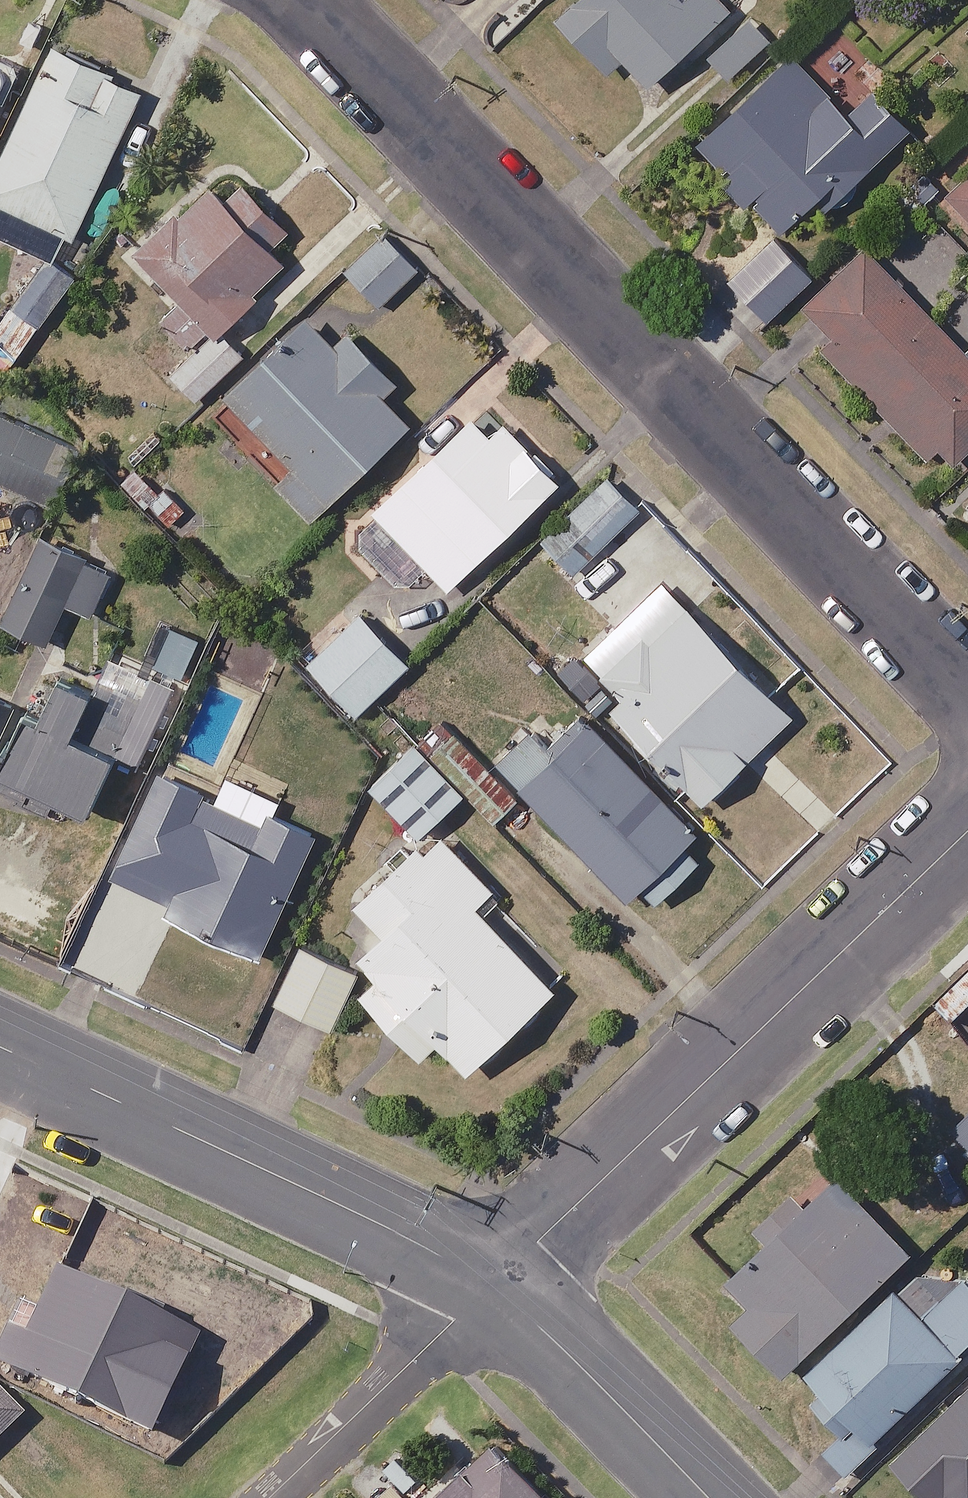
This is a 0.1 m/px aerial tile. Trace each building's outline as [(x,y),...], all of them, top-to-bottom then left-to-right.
[(564,19),(613,73),(629,58),(654,85),(737,10),(728,0),(691,0),(689,2),(687,0),(584,0),(564,19)] [(774,41),(752,17),(711,54),(732,78),(774,41)] [(60,47),(0,176),(0,234),(54,259),(66,233),(78,238),(148,88),(60,47)] [(847,116),(788,57),(702,143),(791,230),(828,192),(839,203),(914,127),(874,88),(847,116)] [(151,348),(202,402),(251,355),(229,331),(311,253),(232,170),(140,257),(179,298),(156,320),(168,332),(151,348)] [(932,209),(967,247),(967,175),(932,209)] [(421,270),(388,236),(352,271),(385,305),(421,270)] [(871,247),(809,305),(840,338),(830,347),(932,457),(943,446),(957,461),(967,451),(967,351),(871,247)] [(820,276),(796,250),(740,303),(764,329),(820,276)] [(11,312),(0,329),(0,353),(19,366),(42,332),(11,312)] [(340,344),(314,318),(233,397),(301,466),(282,485),(317,520),(414,425),(386,396),(401,381),(353,332),(340,344)] [(565,480),(492,408),(361,541),(407,587),(429,564),(456,590),(565,480)] [(0,411),(0,478),(59,503),(83,446),(0,411)] [(582,576),(651,512),(615,472),(544,535),(582,576)] [(20,506),(0,549),(0,624),(2,619),(52,643),(93,556),(44,533),(50,520),(20,506)] [(651,512),(582,576),(571,587),(610,630),(691,556),(651,512)] [(800,712),(694,604),(652,645),(615,681),(629,696),(618,706),(709,800),(800,712)] [(415,663),(364,610),(312,660),(363,713),(415,663)] [(102,815),(126,761),(146,770),(161,734),(137,723),(148,698),(59,658),(0,791),(0,792),(58,818),(67,799),(102,815)] [(504,762),(636,901),(648,889),(660,902),(715,850),(590,718),(556,750),(537,730),(504,762)] [(427,836),(442,826),(474,794),(421,740),(375,784),(410,819),(427,836)] [(234,799),(164,769),(100,917),(138,933),(156,892),(175,900),(169,914),(273,958),(325,838),(234,799)] [(427,836),(410,819),(396,832),(406,843),(356,888),(350,882),(325,905),(390,976),(369,995),(426,1057),(445,1039),(475,1071),(563,990),(484,904),(500,889),(442,826),(427,836)] [(365,973),(306,945),(279,1001),(338,1029),(365,973)] [(919,1256),(846,1179),(809,1213),(798,1201),(766,1231),(779,1245),(738,1284),(759,1306),(742,1323),(792,1376),(919,1256)] [(65,1274),(45,1317),(22,1306),(0,1355),(0,1365),(161,1439),(207,1339),(65,1274)] [(928,1319),(901,1291),(815,1374),(833,1393),(821,1404),(850,1433),(831,1452),(849,1471),(967,1355),(967,1280),(928,1319)] [(897,1458),(935,1497),(967,1497),(967,1390),(897,1458)] [(28,1417),(7,1394),(0,1401),(0,1444),(28,1417)] [(497,1445),(446,1497),(552,1497),(497,1445)]
